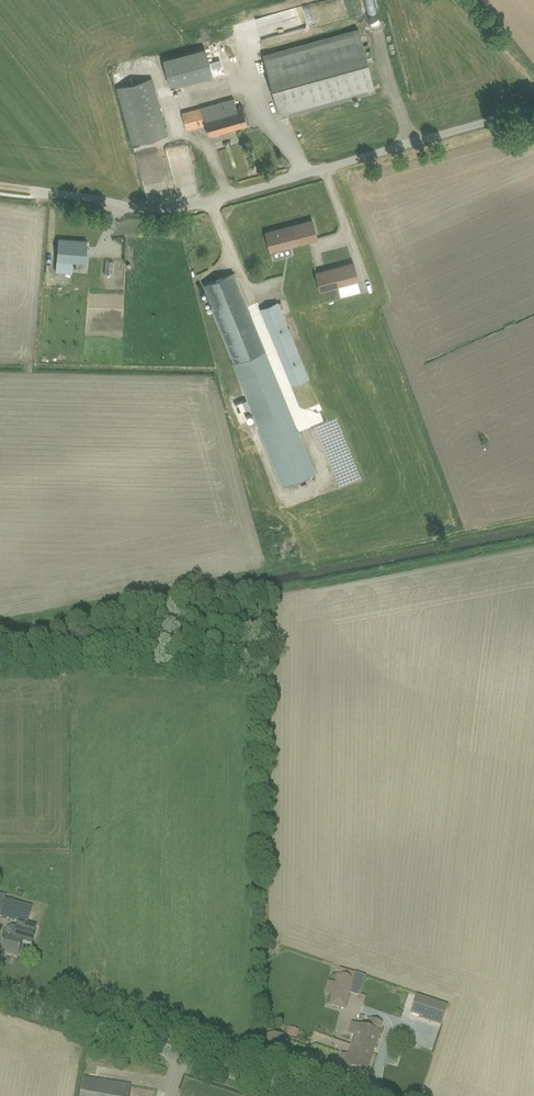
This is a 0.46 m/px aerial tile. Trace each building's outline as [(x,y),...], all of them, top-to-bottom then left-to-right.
[(273,14),(258,19),(264,38),(279,33),(273,14)] [(359,28),(263,56),(280,115),(375,89),(359,28)] [(205,47),(163,58),(170,87),(213,75),(205,47)] [(210,62),(212,68),(220,66),(219,60),(210,62)] [(130,133),(132,143),(167,134),(164,124),(152,77),(117,87),(130,133)] [(211,104),(201,107),(206,124),(208,134),(219,132),(248,124),(245,113),(243,106),(237,107),(234,98),(211,104)] [(201,107),(182,112),(184,118),(187,129),(206,124),(201,107)] [(286,226),(266,231),(269,242),(271,249),(290,244),(313,238),(317,238),(312,220),(309,220),(286,226)] [(56,271),(68,272),(69,261),(86,262),(87,240),(59,238),(56,271)] [(321,289),(357,279),(353,262),(317,272),(321,289)] [(251,410),(282,485),(315,472),(233,272),(204,284),(236,361),(251,397),(236,403),(239,412),(246,409),(247,412),(251,410)] [(277,301),(260,308),(285,369),(291,384),(309,377),(302,362),(283,315),(280,306),(278,302),(277,301)] [(0,914),(0,917),(17,922),(17,921),(27,924),(31,908),(4,900),(0,914)] [(0,948),(0,954),(17,959),(21,944),(21,943),(21,942),(31,945),(35,932),(34,932),(35,928),(36,927),(27,924),(17,921),(17,922),(11,941),(3,938),(0,948)] [(328,1006),(345,1011),(353,981),(336,976),(334,984),(327,982),(324,994),(331,995),(328,1006)] [(419,1019),(440,1026),(447,1007),(416,996),(410,1014),(419,1017),(419,1019)] [(350,1046),(372,1053),(382,1024),(370,1020),(367,1029),(351,1023),(347,1034),(354,1036),(350,1046)] [(289,1027),(286,1035),(297,1038),(299,1031),(289,1027)] [(265,1062),(280,1062),(281,1036),(266,1036),(265,1062)] [(337,1065),(365,1074),(372,1053),(350,1046),(347,1056),(341,1054),(337,1065)] [(128,1086),(84,1079),(82,1089),(81,1095),(126,1095),(128,1086)]
